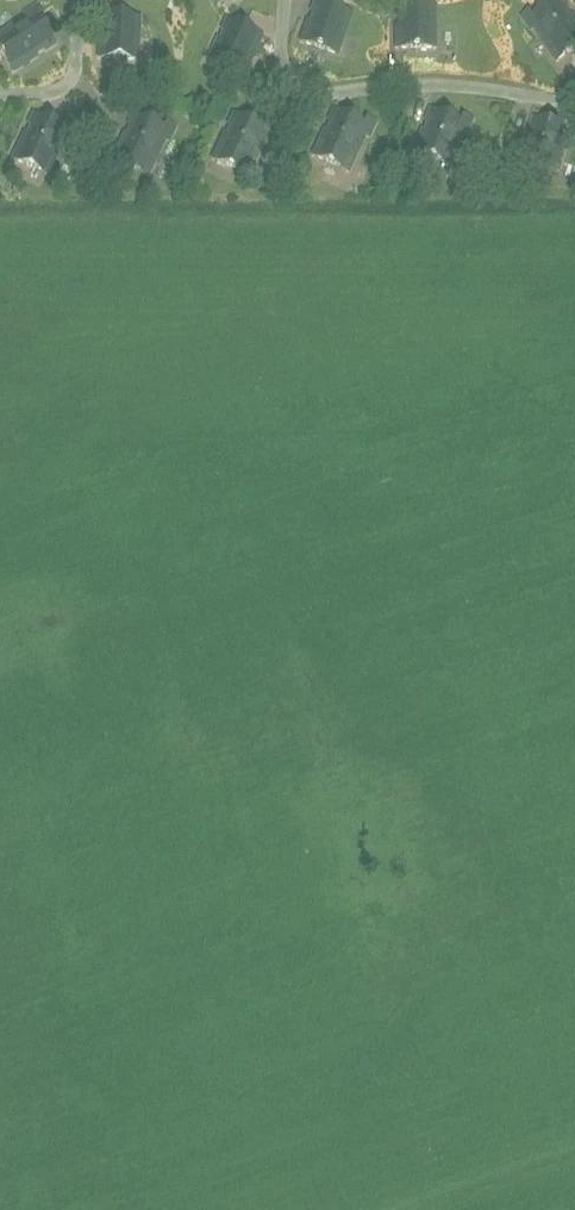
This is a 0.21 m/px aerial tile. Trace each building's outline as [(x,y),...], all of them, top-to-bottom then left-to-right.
[(574,48),(574,14),(573,15),(569,8),(571,7),(567,0),(555,0),(534,14),(530,8),(522,13),(532,29),(536,27),(557,60),(574,48)] [(310,23),(309,22),(302,41),(334,53),(347,14),(316,2),(312,13),(313,13),(310,23)] [(398,17),(398,26),(395,26),(395,49),(435,49),(434,4),(395,4),(395,17),(398,17)] [(0,37),(0,50),(13,70),(36,55),(35,53),(42,48),(43,50),(52,44),(35,16),(41,12),(37,5),(24,14),(26,17),(16,24),(17,26),(0,37)] [(136,59),(137,18),(102,17),(102,27),(103,27),(103,37),(101,37),(101,58),(136,59)] [(259,36),(228,22),(223,32),(224,32),(221,41),(219,40),(210,60),(242,74),(259,36)] [(416,150),(449,163),(457,143),(458,143),(462,134),(468,136),(474,119),(463,115),(460,123),(448,118),(448,116),(438,113),(438,114),(431,111),(427,122),(429,122),(426,131),(424,130),(416,150)] [(315,155),(347,170),(358,145),(360,145),(365,135),(369,137),(376,122),(367,118),(363,125),(335,112),(330,122),(332,122),(328,131),(327,130),(315,155)] [(15,159),(46,173),(58,148),(60,149),(64,139),(69,141),(76,125),(67,121),(63,129),(35,115),(30,125),(32,126),(28,134),(27,133),(15,159)] [(115,159),(146,173),(158,148),(160,149),(164,139),(169,141),(176,126),(167,121),(163,129),(135,116),(130,125),(132,126),(128,134),(127,133),(115,159)] [(215,159),(246,173),(258,148),(260,149),(264,139),(268,141),(275,125),(266,121),(263,129),(235,116),(230,125),(232,126),(228,134),(226,133),(215,159)] [(564,128),(534,120),(532,131),(533,131),(531,140),(529,139),(524,161),(558,169),(563,148),(565,148),(568,138),(572,139),(574,127),(574,122),(566,120),(564,128)]
